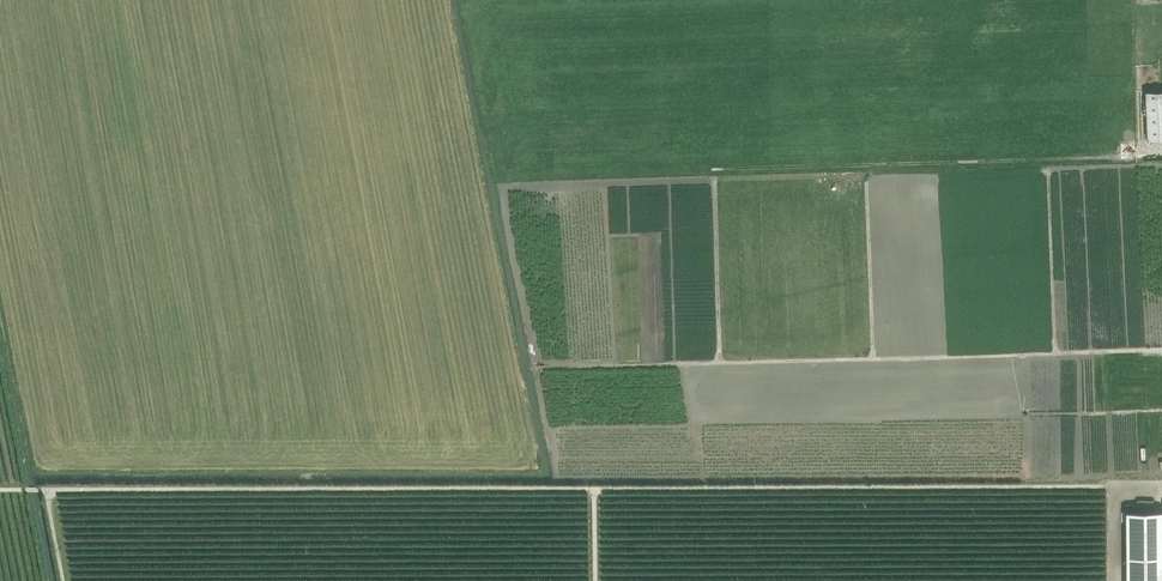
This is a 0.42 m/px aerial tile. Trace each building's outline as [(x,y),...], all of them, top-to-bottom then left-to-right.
[(1146,91),(1148,139),(1161,138),(1161,90),(1146,91)] [(1126,509),(1127,580),(1161,580),(1161,509),(1126,509)]
